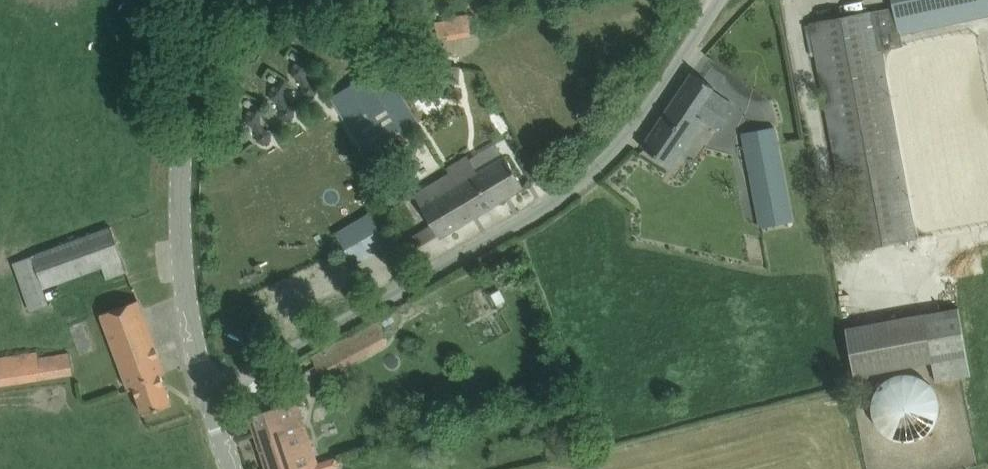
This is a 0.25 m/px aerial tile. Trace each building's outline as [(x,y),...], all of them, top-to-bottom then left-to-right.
[(875,22),(873,11),(810,23),(814,42),(852,250),(915,238),(878,37),(900,33),(987,14),(987,0),(893,0),(896,17),(875,22)] [(446,19),(449,37),(474,33),(471,15),(446,19)] [(303,94),(309,98),(316,94),(316,87),(317,85),(314,83),(313,85),(310,83),(306,76),(306,68),(310,62),(304,58),(300,64),(294,67),(294,75),(300,79),(303,86),(303,94)] [(431,64),(430,82),(459,84),(460,66),(431,64)] [(352,86),(387,145),(421,124),(386,66),(352,86)] [(712,89),(713,86),(692,72),(642,147),(670,165),(701,118),(717,129),(734,104),(712,89)] [(281,116),(287,120),(294,117),(294,109),(296,107),(292,105),(291,107),(288,105),(284,98),(284,91),(289,84),(282,80),(279,86),(272,90),(272,97),(278,101),(282,109),(281,116)] [(265,145),(271,141),(270,133),(272,131),(268,129),(267,131),(264,129),(260,123),(259,115),(263,108),(256,105),(253,112),(247,115),(247,123),(254,127),(258,133),(258,141),(265,145)] [(748,161),(758,208),(762,230),(793,224),(774,127),(743,133),(746,147),(739,148),(741,162),(748,161)] [(479,168),(503,151),(496,141),(472,159),(479,168)] [(414,195),(439,238),(524,187),(506,156),(479,172),(469,155),(447,168),(451,173),(414,195)] [(13,264),(32,315),(51,308),(44,288),(102,267),(107,279),(128,272),(111,227),(32,256),(13,264)] [(383,237),(350,256),(354,264),(387,245),(383,237)] [(499,290),(491,294),(497,305),(505,301),(499,290)] [(161,375),(166,373),(139,300),(101,314),(129,390),(135,387),(145,414),(172,404),(161,375)] [(932,361),(936,381),(971,375),(959,308),(846,328),(854,376),(932,361)] [(378,323),(313,358),(323,377),(389,343),(378,323)] [(2,391),(2,388),(75,377),(71,354),(41,359),(40,353),(0,359),(0,391),(2,391)] [(881,432),(887,436),(892,439),(899,441),(905,442),(911,441),(918,439),(923,436),(929,432),(933,428),(936,422),(938,416),(939,409),(939,403),(937,397),(935,391),(931,385),(926,381),(921,377),(915,375),(908,374),(902,374),(895,375),(889,377),(884,381),(879,385),(875,391),(873,397),(871,403),(871,409),(872,416),(874,422),(877,428),(881,432)] [(268,468),(298,468),(318,463),(303,420),(297,401),(250,416),(268,468)] [(318,463),(298,468),(333,468),(339,467),(336,458),(318,464),(318,463)]
